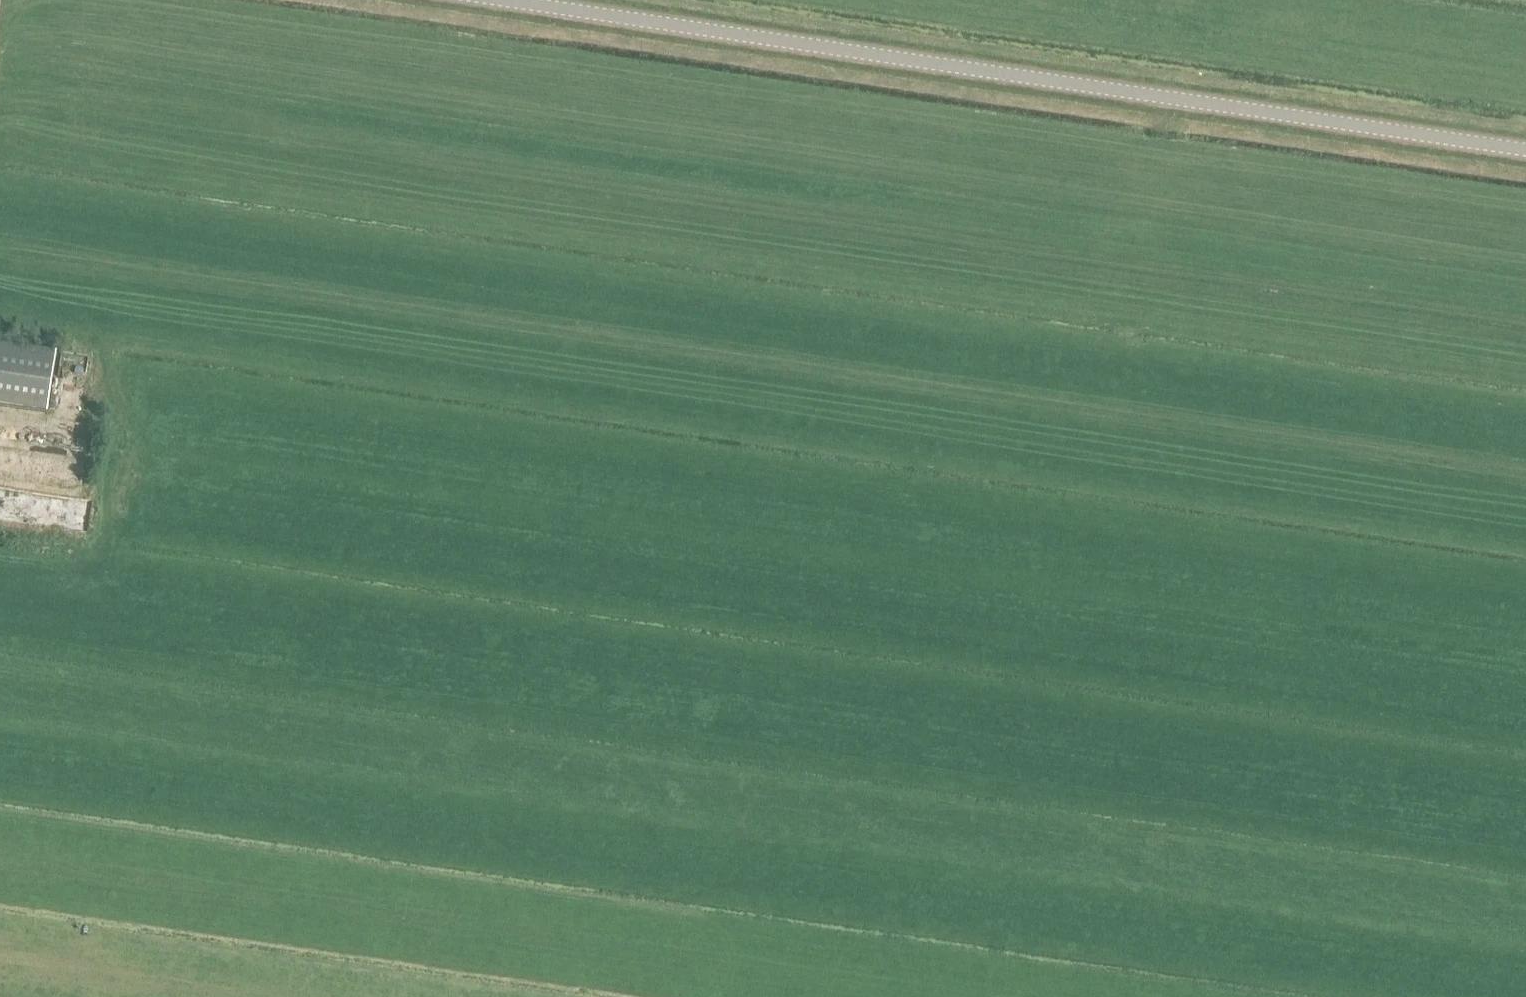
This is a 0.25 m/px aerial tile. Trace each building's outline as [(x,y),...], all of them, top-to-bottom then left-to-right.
[(46,413),(55,354),(0,346),(0,406),(46,413)]
